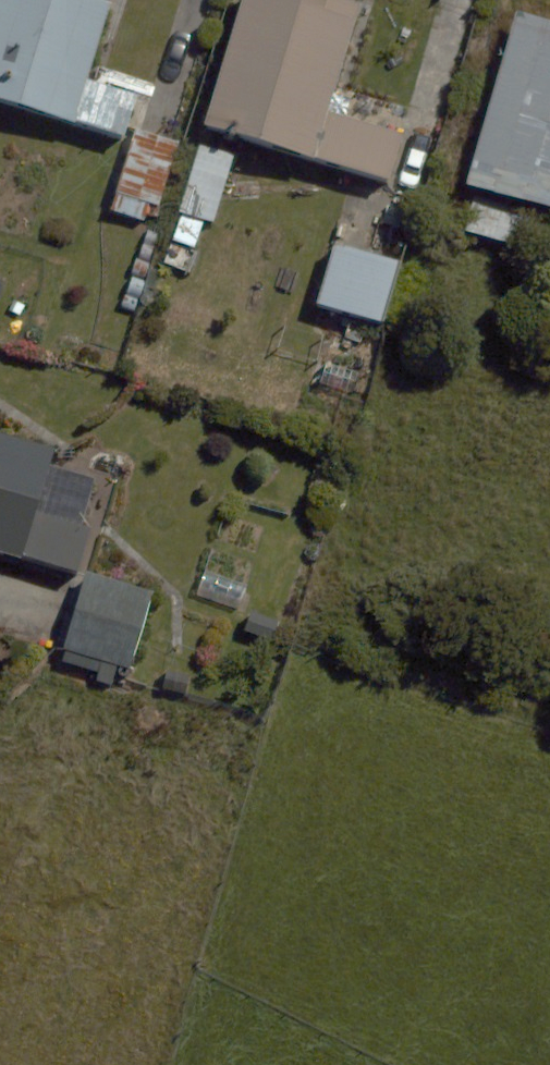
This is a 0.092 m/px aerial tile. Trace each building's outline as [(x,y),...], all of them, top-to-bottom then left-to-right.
[(124,139),(138,94),(88,79),(112,3),(103,0),(0,0),(0,101),(124,139)] [(202,124),(389,181),(402,136),(328,114),(361,4),(348,0),(240,0),(202,124)] [(467,182),(549,206),(549,19),(516,9),(467,182)] [(177,142),(135,130),(117,192),(159,204),(177,142)] [(235,155),(199,145),(180,212),(216,222),(235,155)] [(399,261),(333,243),(317,303),(382,321),(399,261)] [(0,430),(0,550),(70,568),(94,479),(49,467),(55,444),(0,430)] [(154,592),(87,571),(61,651),(127,672),(154,592)] [(244,586),(203,572),(195,595),(236,609),(244,586)] [(279,620),(250,611),(243,631),(273,641),(279,620)] [(188,679),(165,674),(162,689),(185,694),(188,679)]
